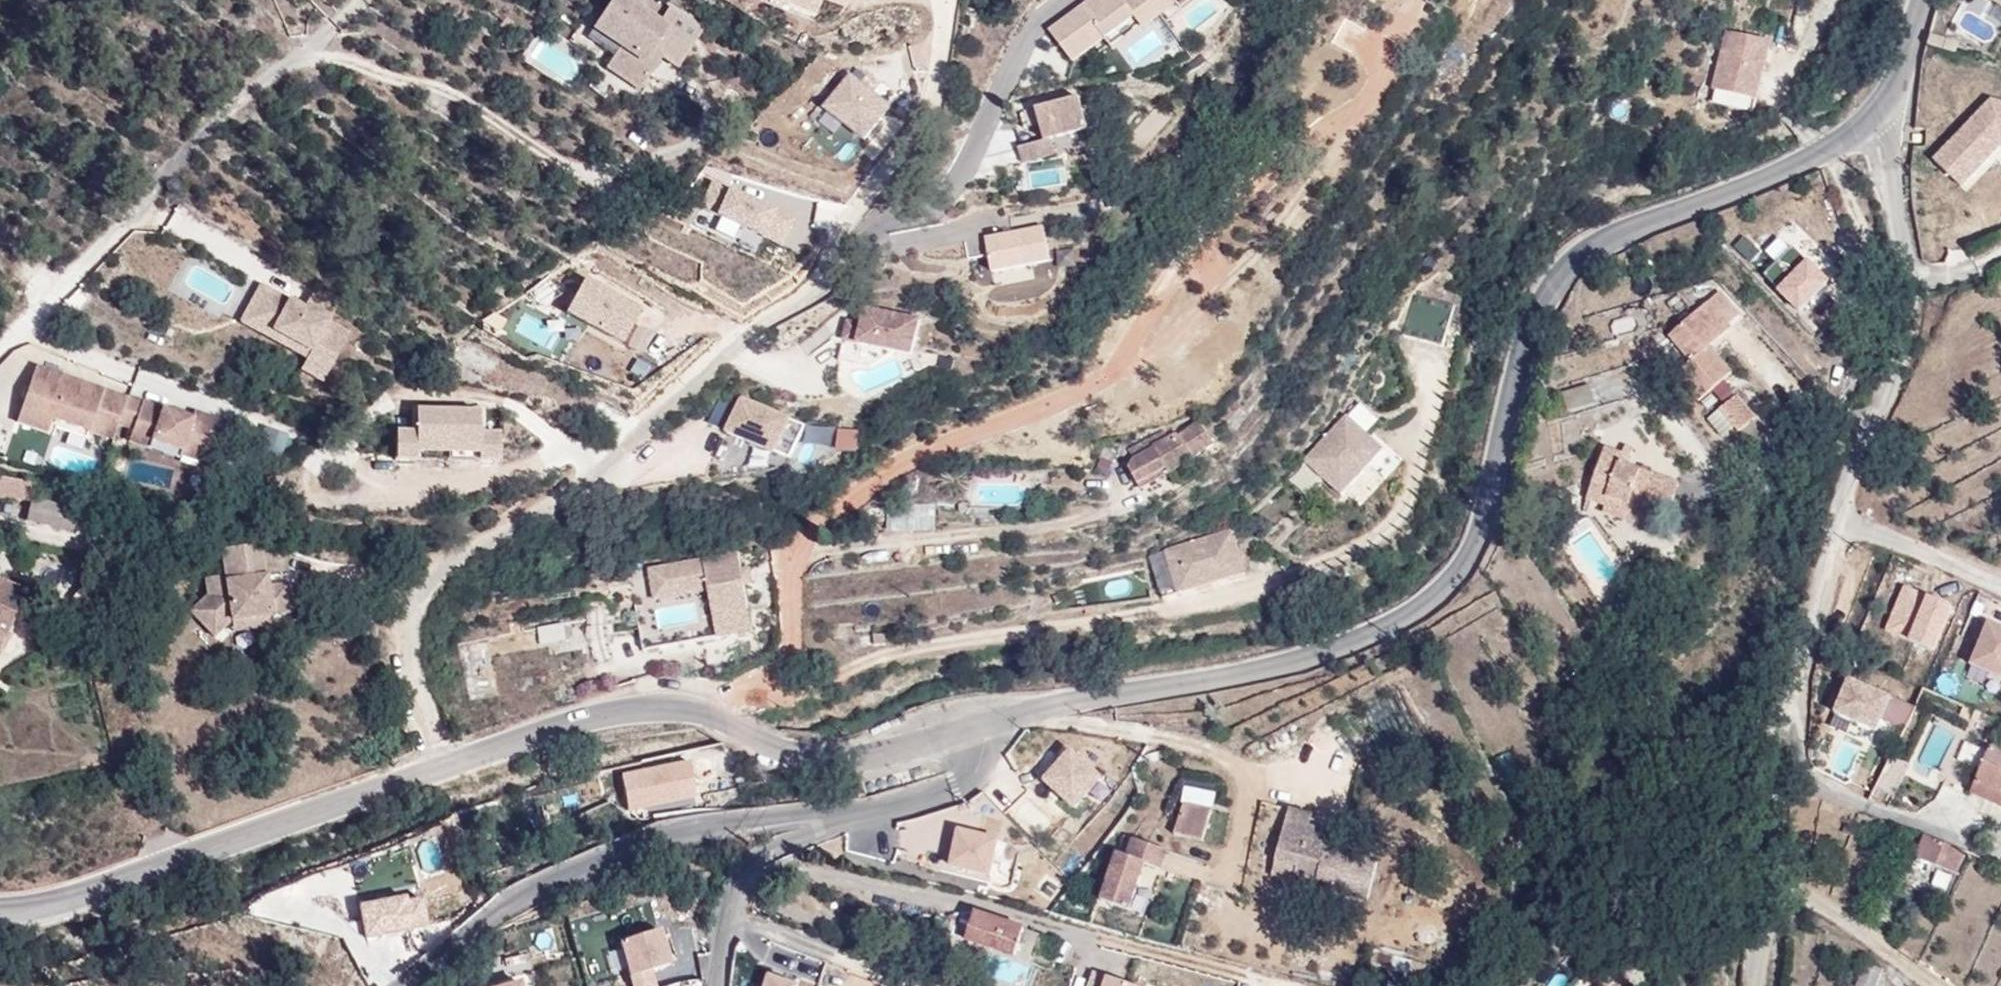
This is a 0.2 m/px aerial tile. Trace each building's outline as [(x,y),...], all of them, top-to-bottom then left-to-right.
[(626,0),(612,0),(593,29),(619,48),(606,68),(641,90),(657,65),(648,58),(653,51),(662,57),(665,53),(681,63),(702,31),(669,9),(668,11),(660,23),(626,0)] [(652,0),(626,0),(660,23),(668,11),(652,0)] [(821,17),(828,0),(778,0),(821,17)] [(1149,0),(1126,0),(1124,1),(1123,0),(1091,0),(1049,31),(1073,63),(1135,16),(1144,28),(1160,16),(1149,0)] [(1160,16),(1176,4),(1174,0),(1149,0),(1160,16)] [(514,23),(505,18),(500,27),(508,32),(514,23)] [(1753,113),(1770,43),(1725,32),(1709,103),(1753,113)] [(1959,44),(1931,36),(1928,45),(1956,54),(1959,44)] [(657,65),(662,57),(653,51),(648,58),(657,65)] [(681,63),(665,53),(662,57),(678,68),(681,63)] [(865,148),(893,111),(847,78),(820,115),(865,148)] [(880,83),(872,93),(887,106),(896,96),(880,83)] [(1089,128),(1082,98),(1037,109),(1045,139),(1019,146),(1024,163),(1056,155),(1051,138),(1089,128)] [(1992,102),(1934,161),(1960,186),(2000,144),(2000,105),(1992,102)] [(796,222),(761,208),(763,204),(711,184),(700,213),(719,221),(718,224),(783,252),(796,222)] [(1805,227),(1798,210),(1761,226),(1768,242),(1805,227)] [(1044,228),(985,239),(992,271),(1050,260),(1044,228)] [(985,239),(965,243),(969,260),(989,256),(985,239)] [(646,319),(585,283),(564,319),(624,355),(646,319)] [(255,320),(270,290),(258,284),(240,321),(305,354),(309,347),(255,320)] [(329,371),(349,331),(328,320),(337,302),(313,289),(304,307),(270,290),(255,320),(309,347),(305,354),(303,358),(329,371)] [(1746,362),(1725,336),(1731,331),(1729,328),(1740,318),(1720,295),(1669,338),(1690,363),(1675,376),(1698,403),(1746,362)] [(912,356),(919,321),(865,309),(862,324),(858,344),(912,356)] [(858,344),(862,324),(847,321),(843,341),(858,344)] [(329,371),(303,358),(300,365),(325,378),(329,371)] [(127,398),(36,366),(21,408),(52,419),(112,440),(117,425),(127,398)] [(214,456),(226,423),(194,412),(191,419),(128,396),(127,398),(117,425),(133,430),(128,442),(178,459),(184,445),(202,452),(214,456)] [(1754,419),(1735,397),(1707,421),(1722,439),(1734,428),(1738,433),(1754,419)] [(794,422),(741,400),(725,439),(778,461),(794,422)] [(1237,415),(1241,409),(1235,404),(1230,410),(1237,415)] [(52,419),(21,408),(16,422),(47,433),(52,419)] [(499,462),(499,434),(479,434),(480,411),(416,410),(415,433),(395,432),(395,460),(416,460),(416,453),(478,454),(477,462),(499,462)] [(1382,451),(1345,417),(1305,461),(1341,495),(1382,451)] [(1189,464),(1215,447),(1199,424),(1190,431),(1172,430),(1150,440),(1151,441),(1128,453),(1133,460),(1129,469),(1140,490),(1169,475),(1170,476),(1189,464)] [(857,462),(861,435),(839,432),(835,458),(857,462)] [(202,452),(184,445),(178,459),(197,466),(202,452)] [(1127,458),(1128,447),(1118,446),(1117,457),(1127,458)] [(1113,463),(1116,451),(1103,447),(1100,459),(1113,463)] [(1678,485),(1627,467),(1632,451),(1625,448),(1622,456),(1604,449),(1587,500),(1605,506),(1608,499),(1641,510),(1638,521),(1637,524),(1653,529),(1663,499),(1673,503),(1678,485)] [(125,464),(128,454),(119,451),(116,461),(125,464)] [(447,461),(447,454),(416,453),(416,460),(447,461)] [(1108,475),(1113,463),(1100,459),(1096,472),(1108,475)] [(33,484),(33,482),(0,478),(0,496),(30,501),(31,498),(75,509),(78,495),(33,484)] [(86,512),(89,498),(78,495),(75,509),(86,512)] [(70,532),(75,509),(31,498),(26,522),(70,532)] [(1638,521),(1641,510),(1608,499),(1605,506),(1604,509),(1638,521)] [(968,513),(967,505),(958,505),(959,513),(968,513)] [(1244,574),(1232,531),(1150,556),(1161,599),(1244,574)] [(291,614),(287,584),(267,587),(261,544),(222,549),(225,576),(206,578),(208,596),(189,613),(213,638),(231,621),(291,614)] [(739,553),(648,569),(653,601),(692,594),(694,604),(697,622),(701,641),(753,631),(745,585),(742,570),(739,553)] [(653,601),(648,569),(631,572),(646,651),(701,641),(697,622),(659,629),(656,611),(694,604),(692,594),(653,601)] [(752,584),(749,569),(742,570),(745,585),(752,584)] [(0,651),(11,627),(25,593),(0,582),(0,651)] [(1061,601),(1058,594),(1053,597),(1056,604),(1061,601)] [(272,627),(271,616),(231,621),(233,632),(272,627)] [(539,647),(565,643),(562,622),(536,626),(539,647)] [(1988,624),(1970,665),(2000,679),(2000,629),(1988,624)] [(886,645),(885,634),(875,634),(874,628),(855,630),(855,625),(842,626),(844,649),(886,645)] [(1915,707),(1850,680),(1836,714),(1878,732),(1883,720),(1904,729),(1915,707)] [(1991,748),(1977,782),(2000,793),(2000,753),(1991,748)] [(1831,770),(1846,773),(1850,754),(1835,752),(1831,770)] [(1101,779),(1072,753),(1046,782),(1075,808),(1101,779)] [(623,785),(631,819),(698,805),(691,771),(623,785)] [(1977,782),(1973,793),(2000,806),(2000,793),(1977,782)] [(1213,810),(1216,795),(1185,789),(1182,804),(1213,810)] [(1202,842),(1211,810),(1183,804),(1174,835),(1202,842)] [(1377,863),(1327,851),(1334,823),(1288,811),(1276,861),(1298,866),(1295,879),(1326,886),(1325,891),(1368,902),(1377,863)] [(998,840),(959,831),(951,866),(990,875),(998,840)] [(1917,859),(1959,873),(1965,853),(1924,839),(1917,859)] [(1135,877),(1139,864),(1159,871),(1166,852),(1132,840),(1127,858),(1117,855),(1101,902),(1128,911),(1140,879),(1135,877)] [(1294,882),(1298,866),(1276,861),(1273,877),(1294,882)] [(1140,879),(1144,865),(1139,864),(1135,877),(1140,879)] [(1134,915),(1140,917),(1155,875),(1148,873),(1134,915)] [(975,914),(967,941),(1016,957),(1017,955),(1034,961),(1042,936),(975,914)] [(956,923),(937,918),(933,929),(952,935),(956,923)] [(649,973),(670,966),(660,932),(621,944),(634,985),(653,985),(649,973)] [(999,979),(1020,984),(1024,967),(1003,962),(999,979)] [(1866,962),(1856,985),(1877,985),(1884,969),(1866,962)] [(1101,971),(1087,968),(1084,985),(1098,985),(1101,971)] [(767,985),(796,985),(770,977),(767,985)]
